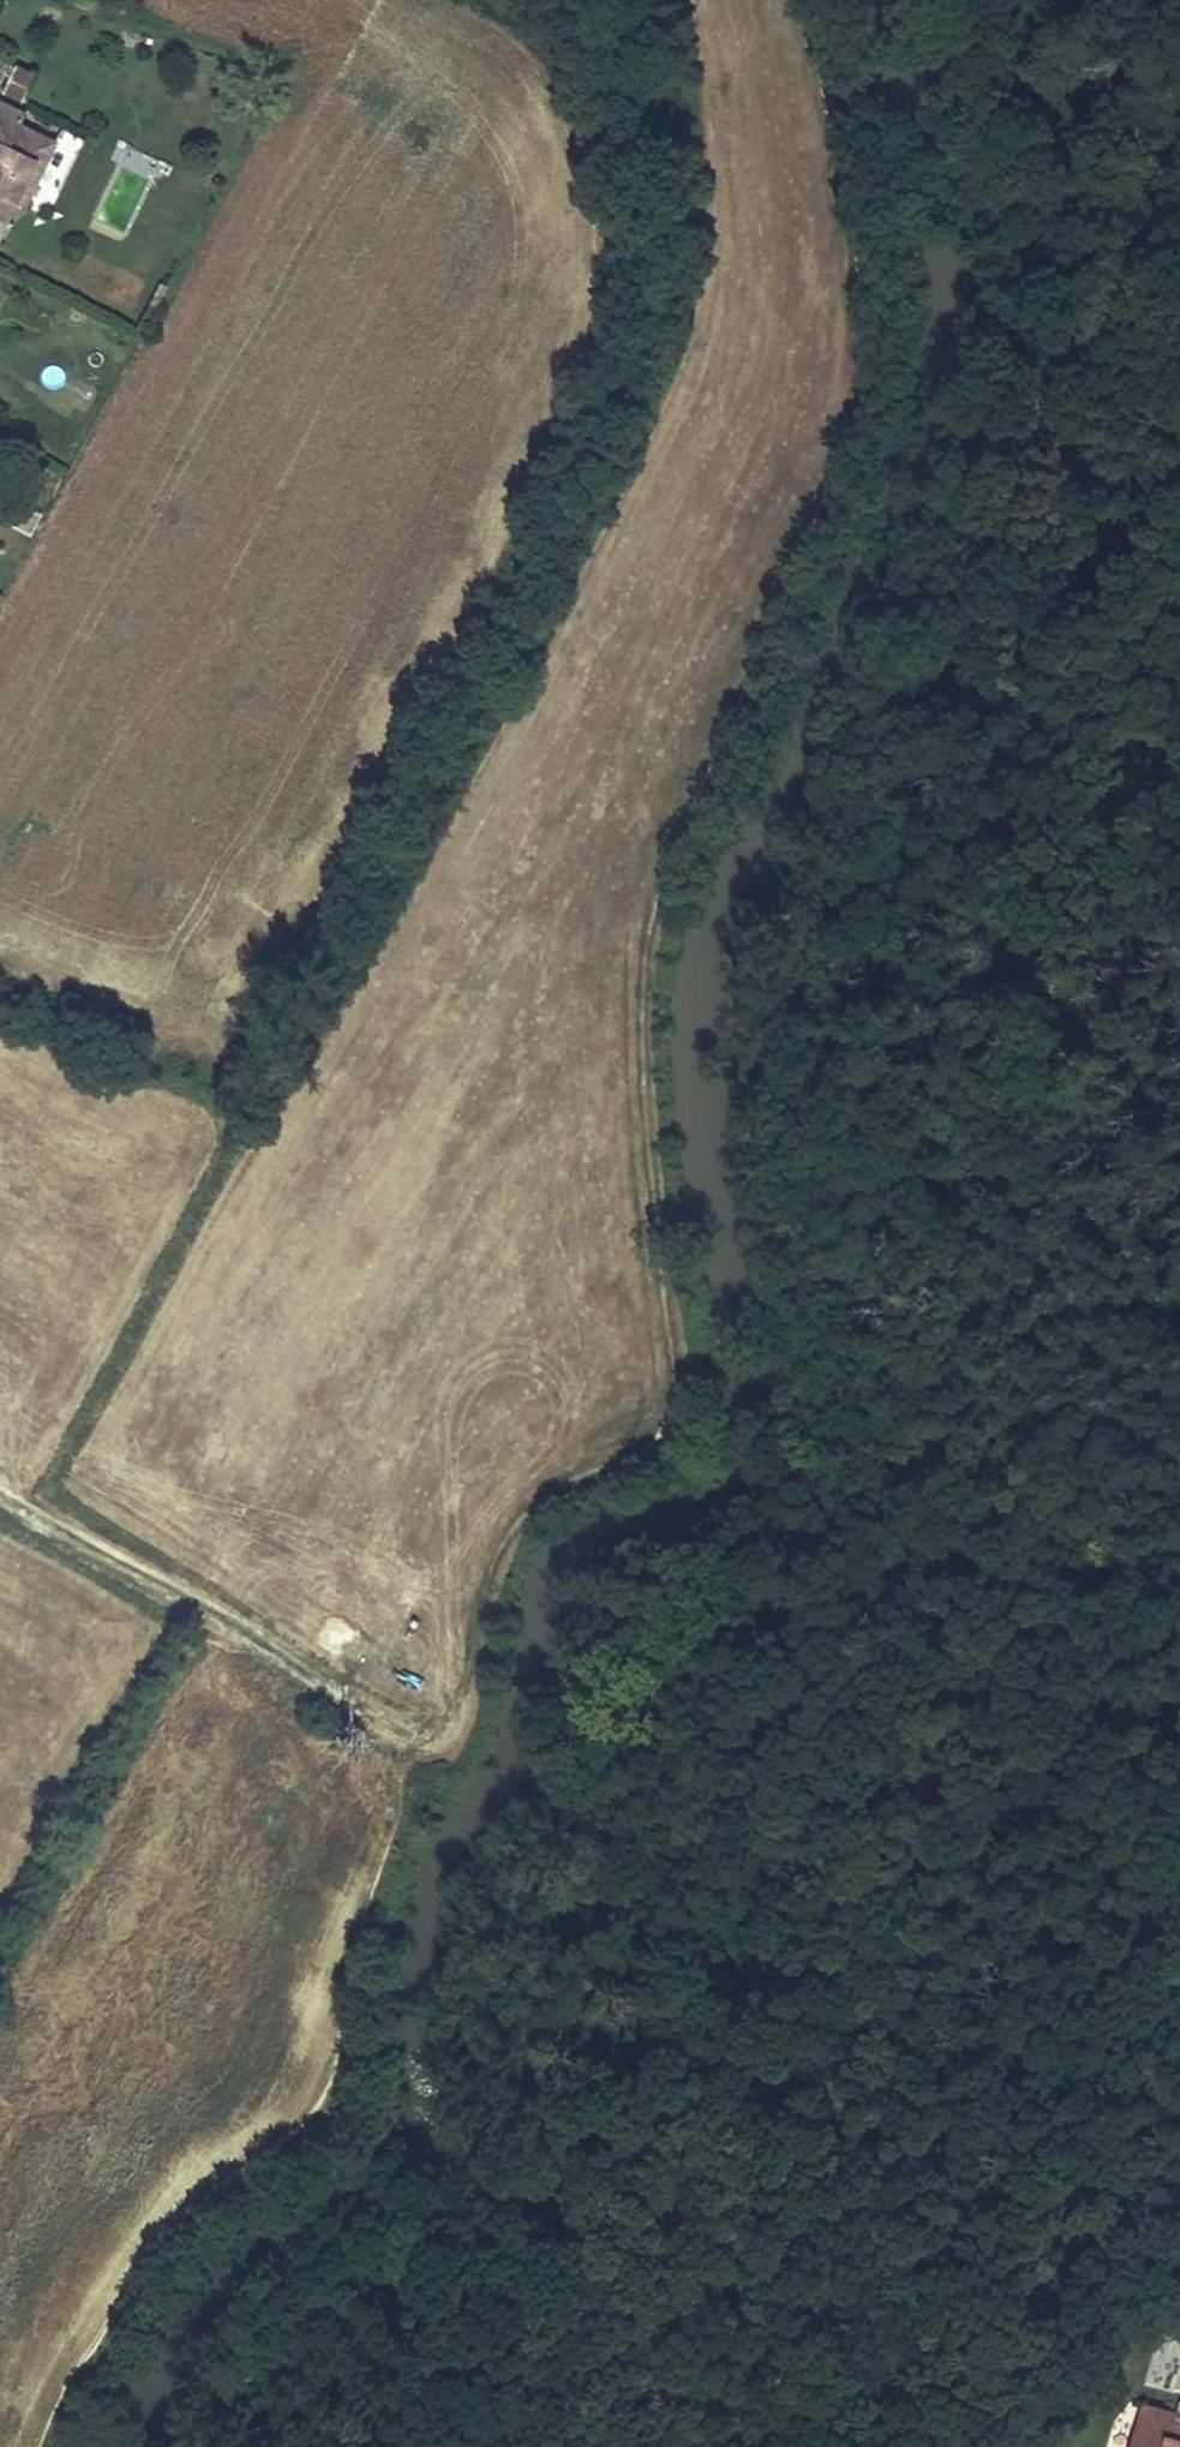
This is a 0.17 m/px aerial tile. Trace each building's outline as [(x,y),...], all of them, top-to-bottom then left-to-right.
[(14,62),(3,93),(25,101),(36,70),(14,62)] [(0,103),(0,121),(8,125),(0,142),(0,209),(6,197),(14,201),(25,178),(38,184),(47,166),(36,160),(46,139),(22,127),(27,117),(0,103)] [(0,121),(0,142),(8,125),(0,121)] [(36,160),(47,166),(58,145),(46,139),(36,160)] [(25,178),(14,201),(21,204),(27,207),(38,184),(25,178)] [(6,197),(0,209),(0,221),(3,223),(10,227),(21,204),(14,201),(6,197)] [(28,537),(39,516),(21,508),(11,529),(28,537)] [(1179,2358),(1179,2340),(1162,2335),(1147,2382),(1170,2389),(1179,2358)] [(1158,2434),(1164,2410),(1143,2404),(1137,2428),(1158,2434)] [(1164,2410),(1158,2434),(1137,2428),(1131,2446),(1179,2446),(1179,2415),(1164,2410)]
